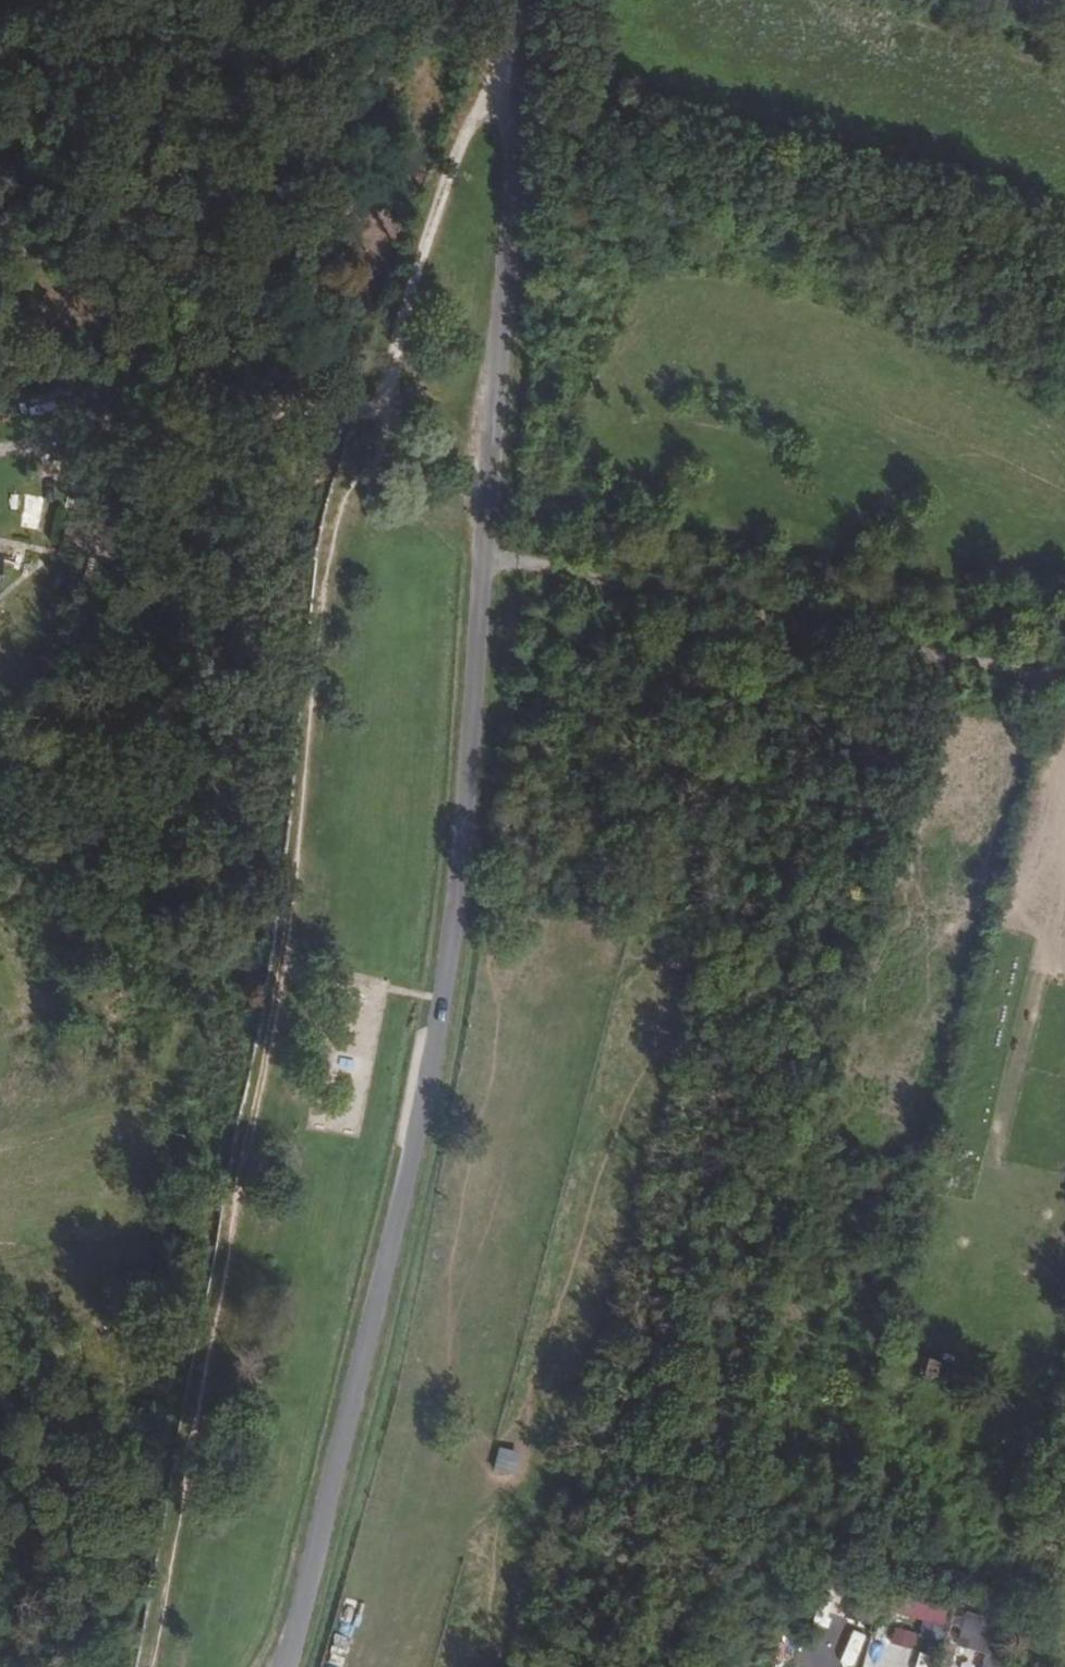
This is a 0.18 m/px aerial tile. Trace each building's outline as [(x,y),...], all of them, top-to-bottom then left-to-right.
[(940,1361),(924,1356),(919,1375),(935,1379),(940,1361)] [(497,1449),(494,1472),(516,1475),(519,1452),(497,1449)] [(945,1624),(948,1601),(897,1595),(894,1618),(945,1624)] [(326,1666),(349,1666),(362,1623),(339,1616),(323,1666),(326,1666)] [(851,1666),(865,1636),(854,1631),(840,1661),(851,1666)]
